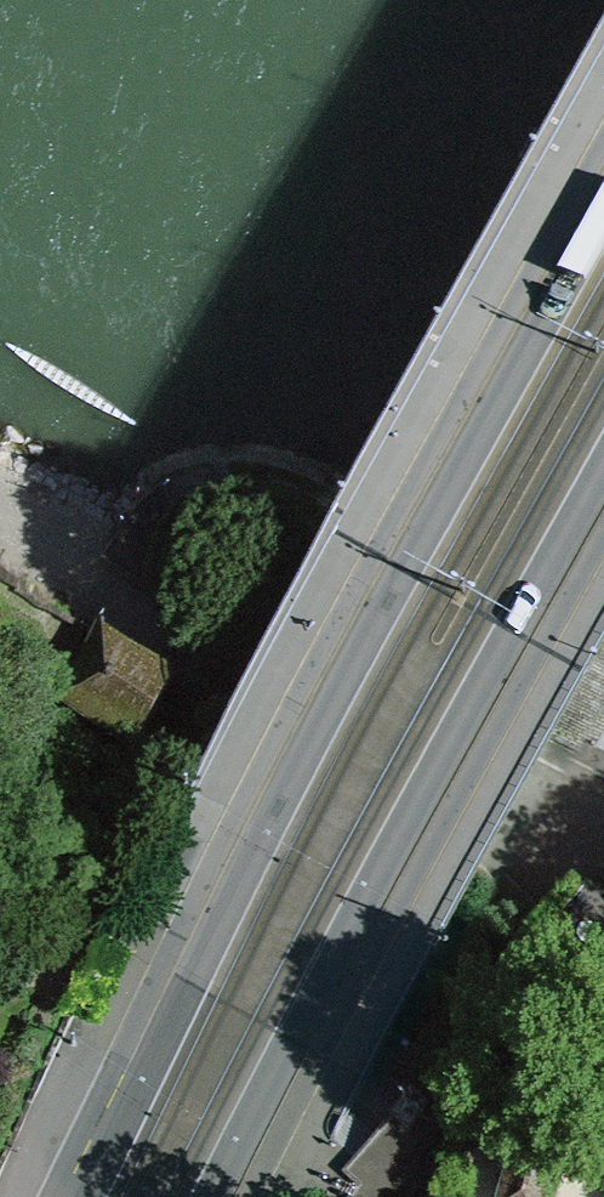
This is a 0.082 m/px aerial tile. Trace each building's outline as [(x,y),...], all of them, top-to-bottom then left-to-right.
[(83,697),(80,694),(77,699),(136,741),(176,678),(114,639),(106,652),(110,655),(101,669),(83,697)] [(550,1171),(546,1170),(547,1166),(544,1165),(539,1155),(524,1149),(509,1155),(496,1196),(542,1196),(550,1171)]
